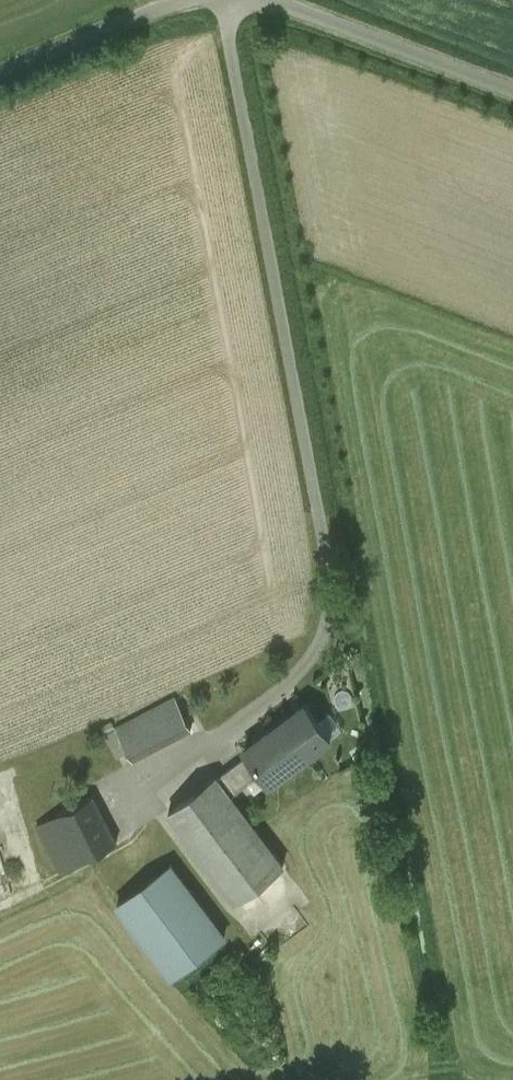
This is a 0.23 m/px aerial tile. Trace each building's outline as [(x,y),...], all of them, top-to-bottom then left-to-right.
[(175,698),(117,728),(133,759),(191,729),(175,698)] [(303,704),(247,745),(252,750),(263,766),(278,786),(334,746),(303,704)] [(227,792),(258,769),(263,766),(252,750),(216,776),(227,792)] [(258,769),(227,792),(251,825),(282,802),(258,769)] [(172,808),(238,900),(282,868),(251,825),(227,792),(216,776),(172,808)] [(117,843),(93,797),(58,815),(82,862),(117,843)] [(181,987),(240,945),(186,869),(127,911),(181,987)]
